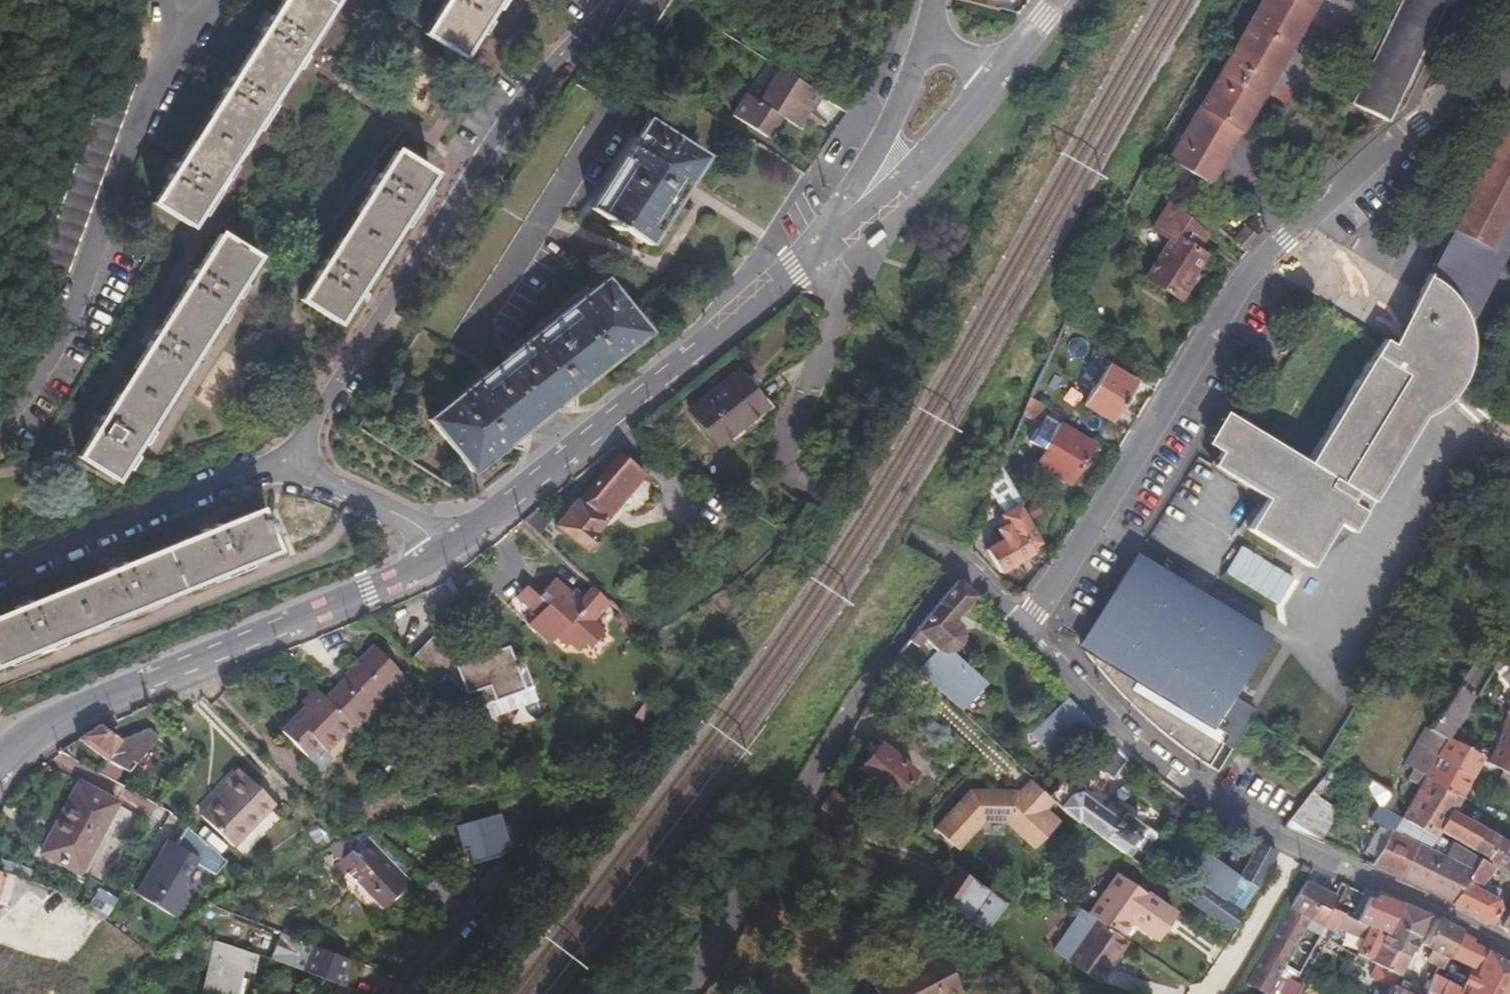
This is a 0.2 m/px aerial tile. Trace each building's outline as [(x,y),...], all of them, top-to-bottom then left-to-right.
[(270,17),(262,12),(252,28),(260,33),(230,78),(223,74),(213,88),(221,94),(177,163),(169,157),(159,172),(168,178),(154,201),(189,225),(333,0),(281,0),(270,17)] [(443,1),(420,37),(453,59),(492,0),(441,0),(443,1)] [(610,35),(631,49),(662,0),(633,0),(610,35)] [(1168,155),(1208,180),(1316,0),(1259,0),(1168,155)] [(1389,122),(1451,0),(1402,0),(1351,103),(1347,101),(1337,120),(1356,130),(1368,137),(1385,121),(1389,122)] [(147,54),(121,42),(2,295),(28,307),(147,54)] [(818,91),(779,66),(758,100),(744,92),(731,114),(765,135),(780,114),(796,124),(799,120),(806,124),(813,112),(807,108),(818,91)] [(813,112),(824,95),(818,91),(807,108),(813,112)] [(1451,231),(1488,250),(1509,207),(1509,114),(1451,231)] [(703,162),(656,124),(589,207),(609,223),(607,227),(614,233),(617,229),(643,251),(654,237),(647,231),(703,162)] [(427,177),(392,153),(375,177),(367,172),(356,186),(366,193),(323,259),(314,254),(305,270),(313,276),(298,299),(334,322),(427,177)] [(1196,251),(1206,232),(1170,201),(1155,228),(1170,236),(1145,280),(1177,300),(1191,280),(1189,278),(1202,254),(1201,253),(1196,251)] [(1488,250),(1451,231),(1427,278),(1431,280),(1439,287),(1448,293),(1455,302),(1460,310),(1465,319),(1468,333),(1509,248),(1509,207),(1488,250)] [(1247,251),(1259,237),(1246,225),(1234,240),(1247,251)] [(1210,236),(1206,232),(1196,251),(1201,253),(1210,236)] [(255,258),(218,234),(195,268),(185,262),(176,277),(185,283),(155,330),(146,324),(136,339),(145,345),(101,414),(93,409),(83,424),(92,429),(76,454),(112,477),(255,258)] [(918,277),(931,253),(927,251),(910,277),(916,281),(918,277)] [(1431,280),(1427,278),(1418,297),(1436,308),(1411,356),(1393,347),(1384,343),(1309,465),(1235,420),(1215,452),(1206,466),(1259,500),(1240,530),(1304,569),(1331,526),(1351,538),(1364,518),(1357,513),(1412,426),(1422,421),(1432,415),(1441,408),(1450,400),(1459,389),(1465,379),(1469,367),(1471,355),(1470,343),(1468,333),(1465,319),(1460,310),(1455,302),(1448,293),(1439,287),(1431,280)] [(638,333),(597,280),(421,418),(463,471),(638,333)] [(1436,308),(1418,297),(1393,347),(1411,356),(1436,308)] [(1134,384),(1106,365),(1082,404),(1110,422),(1134,384)] [(766,410),(739,375),(690,414),(717,449),(766,410)] [(1045,405),(1030,395),(1021,417),(1029,422),(1032,417),(1036,419),(1045,405)] [(1201,443),(1215,452),(1235,420),(1221,412),(1201,443)] [(1093,444),(1061,423),(1035,462),(1069,483),(1093,444)] [(606,526),(646,479),(619,458),(579,504),(577,501),(554,528),(585,555),(609,527),(606,526)] [(1022,500),(1002,461),(989,491),(992,495),(995,493),(998,498),(1001,497),(1007,508),(989,519),(1000,540),(985,550),(1000,574),(1033,555),(1031,551),(1042,545),(1020,502),(1022,500)] [(0,613),(0,660),(272,548),(255,509),(214,525),(210,515),(193,522),(196,533),(122,563),(118,554),(102,561),(105,570),(30,601),(26,592),(9,600),(12,608),(0,613)] [(1292,578),(1240,546),(1224,572),(1276,604),(1292,578)] [(1258,641),(1124,558),(1071,644),(1153,733),(1191,765),(1199,770),(1220,736),(1231,718),(1216,708),(1223,697),(1258,641)] [(584,612),(600,596),(586,583),(579,591),(573,585),(568,590),(559,581),(541,600),(529,589),(519,600),(538,618),(529,628),(551,648),(558,641),(568,651),(573,646),(584,645),(591,651),(607,635),(584,612)] [(959,583),(912,640),(918,645),(925,637),(942,653),(946,654),(952,654),(957,652),(961,647),(963,641),(964,636),(961,631),(958,627),(956,625),(977,602),(959,583)] [(413,662),(438,687),(447,679),(468,699),(483,695),(488,719),(537,706),(526,666),(519,668),(512,649),(495,653),(481,639),(464,655),(441,634),(413,662)] [(355,727),(358,729),(407,680),(388,661),(393,656),(379,643),(345,677),(347,678),(327,698),(355,727)] [(1501,653),(1495,663),(1509,680),(1509,667),(1501,653)] [(929,668),(919,679),(931,691),(941,680),(929,668)] [(1425,726),(1443,738),(1472,695),(1456,685),(1439,710),(1437,709),(1425,726)] [(355,727),(327,698),(318,689),(303,704),(306,707),(282,730),(310,758),(322,747),(329,753),(355,727)] [(1031,732),(1053,756),(1092,720),(1069,696),(1031,732)] [(1247,713),(1223,697),(1216,708),(1231,718),(1241,724),(1247,713)] [(1486,760),(1503,768),(1509,772),(1509,705),(1486,760)] [(1241,724),(1231,718),(1220,736),(1229,742),(1241,724)] [(1445,739),(1421,724),(1400,758),(1425,773),(1437,754),(1445,739)] [(120,741),(100,726),(78,740),(104,760),(120,741)] [(1220,736),(1199,770),(1208,776),(1229,742),(1220,736)] [(1480,757),(1447,737),(1445,739),(1437,754),(1471,774),(1480,757)] [(911,770),(875,743),(855,770),(871,782),(864,793),(884,807),(911,770)] [(1239,772),(1251,754),(1234,743),(1222,761),(1239,772)] [(1437,754),(1425,773),(1461,792),(1471,774),(1437,754)] [(96,773),(110,781),(114,774),(100,767),(96,773)] [(1503,768),(1499,777),(1509,783),(1509,772),(1503,768)] [(224,842),(267,801),(237,771),(224,784),(227,787),(198,817),(224,842)] [(1425,773),(1401,816),(1435,837),(1439,831),(1451,811),(1461,792),(1425,773)] [(1042,793),(1076,825),(1077,823),(1126,857),(1131,849),(1128,846),(1141,826),(1121,813),(1118,817),(1079,790),(1069,790),(1056,778),(1042,793)] [(1374,803),(1379,803),(1387,792),(1368,779),(1365,784),(1374,803)] [(931,830),(957,854),(982,825),(1003,826),(1031,852),(1059,824),(1046,812),(1052,805),(1028,781),(1016,793),(1015,792),(967,791),(931,830)] [(88,856),(89,856),(117,804),(80,785),(50,839),(88,856)] [(853,810),(828,791),(815,807),(841,826),(853,810)] [(1309,793),(1282,827),(1317,843),(1338,815),(1309,793)] [(1374,856),(1368,866),(1423,891),(1441,861),(1450,846),(1435,837),(1401,816),(1381,803),(1372,819),(1376,821),(1361,848),(1374,856)] [(460,822),(470,861),(512,850),(502,811),(460,822)] [(1451,811),(1439,831),(1485,859),(1497,838),(1451,811)] [(163,833),(134,893),(176,914),(210,843),(190,833),(185,843),(163,833)] [(409,873),(363,836),(344,844),(335,848),(352,862),(392,893),(406,877),(409,873)] [(1507,872),(1509,866),(1509,845),(1497,838),(1485,859),(1507,872)] [(42,854),(74,871),(88,856),(50,839),(42,854)] [(1202,907),(1239,934),(1250,910),(1232,898),(1240,884),(1258,892),(1277,851),(1259,843),(1244,874),(1210,854),(1195,875),(1216,889),(1202,907)] [(1450,846),(1441,861),(1464,875),(1461,879),(1475,887),(1481,877),(1485,870),(1469,860),(1469,858),(1450,846)] [(88,856),(74,871),(80,874),(89,856),(88,856)] [(1441,861),(1423,891),(1446,901),(1447,902),(1461,879),(1464,875),(1441,861)] [(413,883),(406,877),(392,893),(352,862),(346,869),(393,908),(413,883)] [(945,862),(920,899),(975,938),(1001,904),(945,862)] [(4,908),(13,877),(0,873),(0,907),(4,908)] [(1093,917),(1098,921),(1123,937),(1134,920),(1159,938),(1177,913),(1120,875),(1093,917)] [(1475,887),(1494,899),(1500,890),(1481,877),(1475,887)] [(454,898),(429,878),(412,898),(436,917),(454,898)] [(1461,879),(1447,902),(1469,915),(1487,924),(1498,907),(1494,899),(1475,887),(1461,879)] [(1245,987),(1258,993),(1267,993),(1268,993),(1310,920),(1318,906),(1302,898),(1309,886),(1304,883),(1265,951),(1263,957),(1245,987)] [(1333,897),(1309,886),(1302,898),(1318,906),(1326,910),(1327,908),(1333,897)] [(28,918),(41,905),(27,894),(0,923),(0,948),(28,918)] [(1377,898),(1369,894),(1367,898),(1354,920),(1384,933),(1389,923),(1417,936),(1428,916),(1379,896),(1377,898)] [(1326,910),(1318,906),(1310,920),(1324,927),(1330,919),(1326,910)] [(1327,908),(1326,910),(1330,919),(1324,927),(1332,931),(1332,929),(1342,914),(1334,911),(1327,908)] [(1354,920),(1342,914),(1332,929),(1359,939),(1351,954),(1364,960),(1366,958),(1370,959),(1380,942),(1407,956),(1417,936),(1389,923),(1384,933),(1354,920)] [(28,918),(0,948),(0,955),(7,962),(37,928),(28,918)] [(1448,956),(1460,933),(1436,920),(1424,945),(1434,951),(1428,962),(1441,968),(1448,956)] [(1103,983),(1129,941),(1123,937),(1098,921),(1071,962),(1103,983)] [(1433,993),(1507,993),(1509,989),(1509,962),(1472,942),(1472,939),(1460,933),(1448,956),(1470,967),(1458,988),(1433,975),(1425,990),(1433,993)] [(350,960),(349,960),(284,935),(274,960),(340,986),(345,987),(350,976),(344,974),(350,960)] [(221,945),(209,941),(205,954),(217,958),(221,945)] [(1375,981),(1388,988),(1389,986),(1392,986),(1407,956),(1380,942),(1370,959),(1369,962),(1381,968),(1375,981)] [(248,954),(221,945),(217,958),(205,954),(193,988),(212,993),(225,993),(233,968),(243,971),(248,954)] [(904,971),(875,986),(879,993),(930,993),(937,990),(939,993),(952,993),(962,989),(940,945),(919,955),(923,962),(904,971)] [(170,958),(175,964),(188,954),(182,947),(170,958)] [(154,953),(142,965),(151,974),(162,961),(154,953)] [(901,964),(904,971),(923,962),(919,955),(901,964)] [(132,978),(139,985),(148,976),(141,969),(132,978)] [(123,985),(129,991),(136,984),(129,978),(123,985)] [(0,979),(0,993),(24,993),(0,979)] [(1392,986),(1389,986),(1388,988),(1385,993),(1407,993),(1392,986)]
